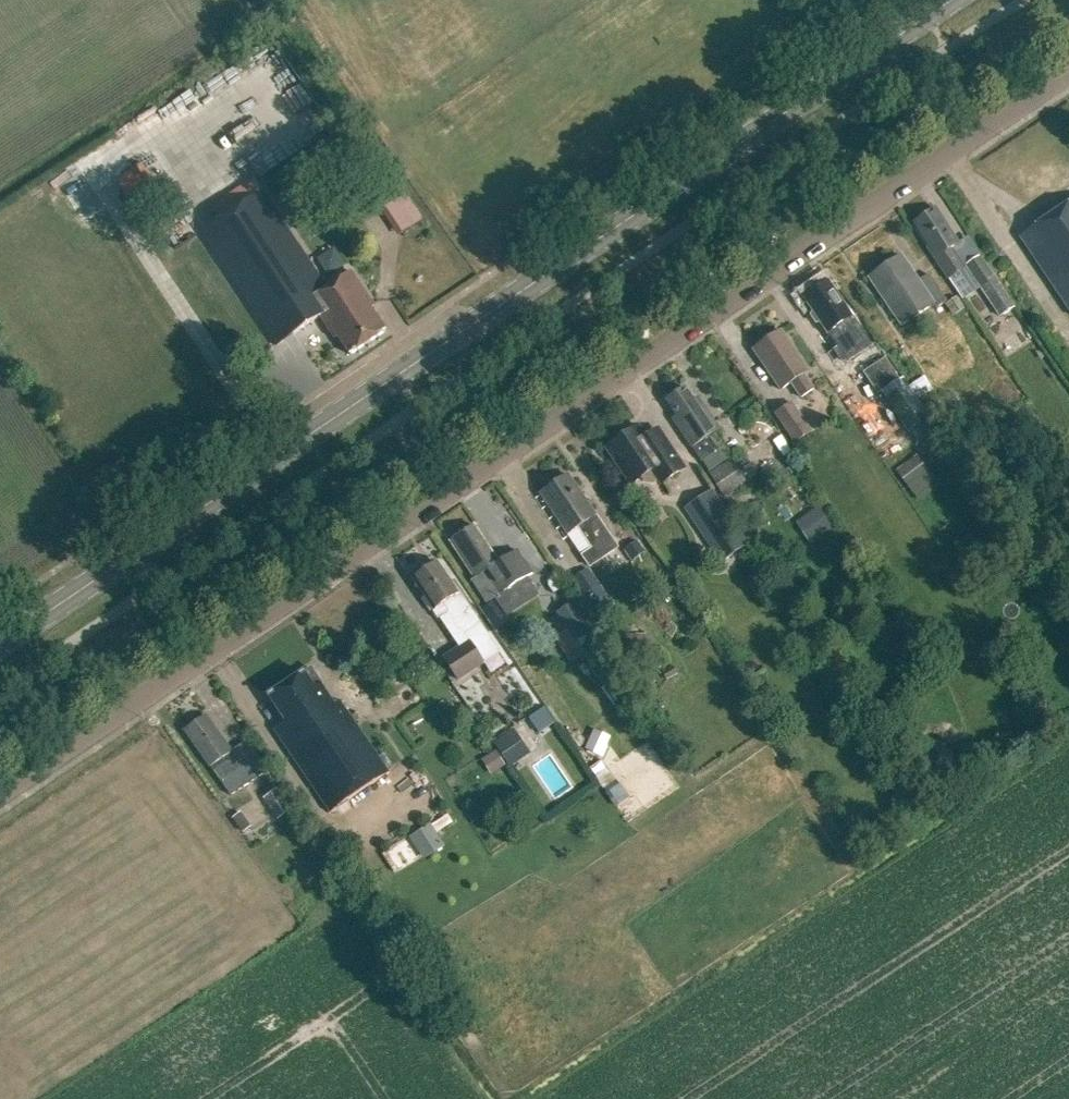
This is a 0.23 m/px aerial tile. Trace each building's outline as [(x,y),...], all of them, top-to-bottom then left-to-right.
[(374,307),(351,273),(327,289),(262,191),(201,232),(277,346),(320,318),(334,339),(337,337),(350,355),(386,331),(371,309),(374,307)] [(404,191),(379,204),(393,231),(418,219),(404,191)] [(1019,236),(1068,311),(1068,203),(1019,236)] [(948,279),(963,269),(950,249),(958,243),(935,209),(914,223),(930,247),(928,248),(948,279)] [(918,282),(900,256),(869,277),(902,326),(933,305),(936,309),(947,302),(929,275),(918,282)] [(1014,309),(1009,301),(994,279),(979,258),(967,267),(981,288),(996,309),(1001,317),(1014,309)] [(855,335),(845,320),(852,316),(829,282),(805,299),(828,333),(838,347),(855,335)] [(813,389),(804,375),(808,371),(781,331),(753,350),(780,390),(791,383),(801,398),(813,389)] [(886,359),(868,371),(909,431),(931,416),(904,376),(900,379),(886,359)] [(693,400),(684,387),(666,400),(677,416),(673,419),(702,462),(717,451),(708,437),(719,429),(697,397),(693,400)] [(795,443),(811,432),(792,403),(775,414),(795,443)] [(683,469),(662,439),(657,431),(644,439),(637,428),(608,448),(633,484),(644,476),(646,480),(652,481),(658,477),(663,483),(683,469)] [(915,455),(893,467),(898,477),(920,464),(915,455)] [(725,495),(748,480),(733,457),(710,471),(725,495)] [(617,548),(568,475),(540,494),(568,534),(578,527),(593,549),(582,556),(590,566),(617,548)] [(818,508),(803,518),(816,537),(831,526),(818,508)] [(726,512),(704,527),(725,560),(747,546),(726,512)] [(487,604),(496,598),(507,616),(538,595),(530,583),(523,588),(519,583),(532,574),(517,550),(498,563),(474,527),(457,538),(460,544),(455,547),(476,578),(471,581),(487,604)] [(637,540),(624,551),(633,563),(646,553),(637,540)] [(459,646),(441,657),(457,681),(499,653),(476,620),(459,595),(453,585),(451,586),(436,564),(414,579),(435,611),(444,605),(450,613),(441,619),(459,646)] [(601,619),(618,607),(600,581),(583,593),(601,619)] [(576,640),(593,629),(573,600),(557,611),(576,640)] [(321,684),(311,669),(305,674),(304,674),(269,698),(285,722),(274,730),(331,812),(387,773),(338,701),(334,705),(320,685),(321,684)] [(545,707),(529,718),(539,734),(555,723),(545,707)] [(230,753),(205,717),(186,730),(211,767),(221,782),(231,796),(268,771),(260,760),(247,741),(230,753)] [(504,735),(491,743),(508,768),(521,759),(504,735)] [(601,757),(607,744),(591,737),(585,750),(601,757)] [(495,752),(485,759),(494,773),(504,766),(495,752)] [(265,798),(279,818),(292,809),(279,789),(265,798)] [(429,827),(412,838),(424,857),(441,846),(429,827)]
